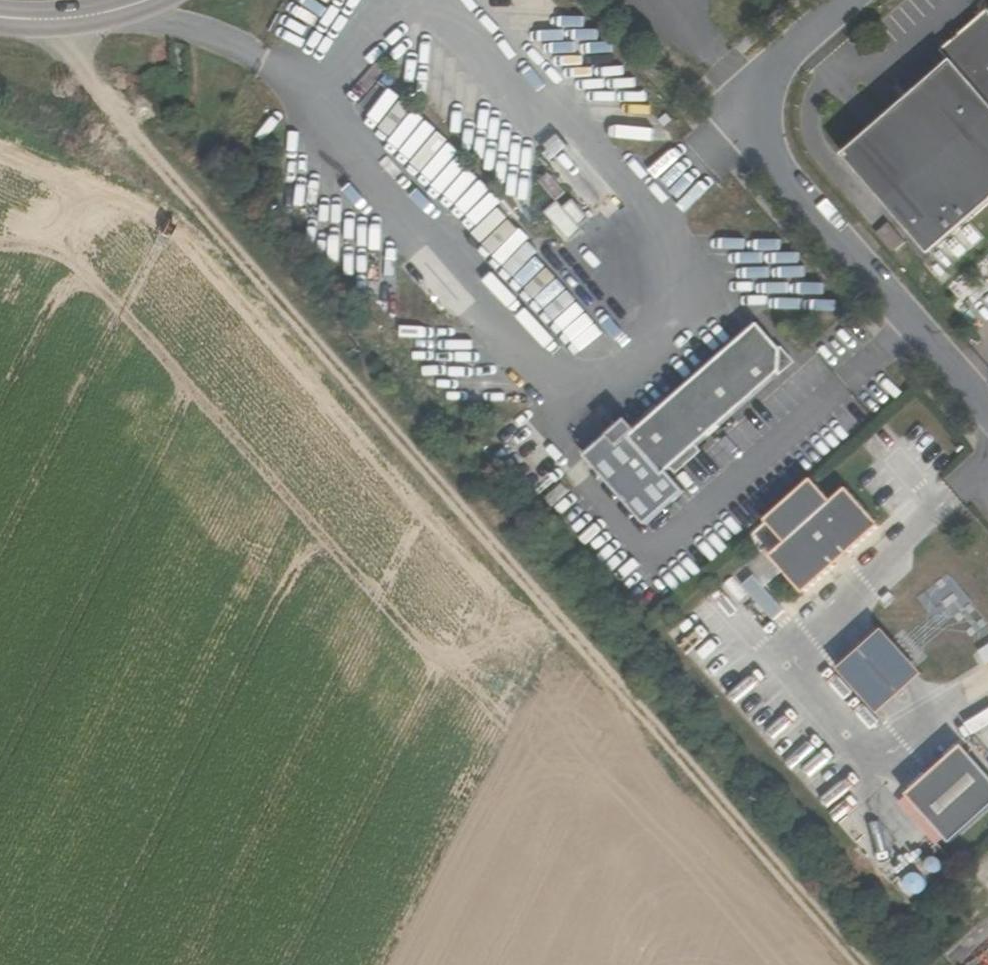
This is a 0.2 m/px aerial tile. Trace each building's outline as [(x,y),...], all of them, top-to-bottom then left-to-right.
[(951,67),(844,161),(931,260),(987,210),(987,14),(941,56),(951,67)] [(558,210),(545,222),(570,251),(584,239),(581,237),(591,228),(574,209),(564,217),(558,210)] [(645,539),(683,504),(666,485),(782,380),(783,360),(760,333),(657,425),(651,418),(629,439),(624,434),(583,471),(645,539)] [(835,511),(815,489),(768,531),(789,553),(774,566),(807,604),(840,575),(835,569),(846,559),(851,565),(884,535),(850,497),(835,511)] [(835,569),(840,575),(851,565),(846,559),(835,569)] [(742,588),(776,621),(789,608),(768,587),(778,576),(766,564),(742,588)] [(928,684),(887,639),(843,680),(884,725),(928,684)] [(979,648),(986,664),(987,663),(987,645),(979,648)] [(987,725),(987,712),(963,724),(968,734),(987,725)] [(913,806),(957,854),(987,827),(987,778),(968,756),(913,806)] [(923,898),(931,882),(915,873),(907,890),(923,898)]
